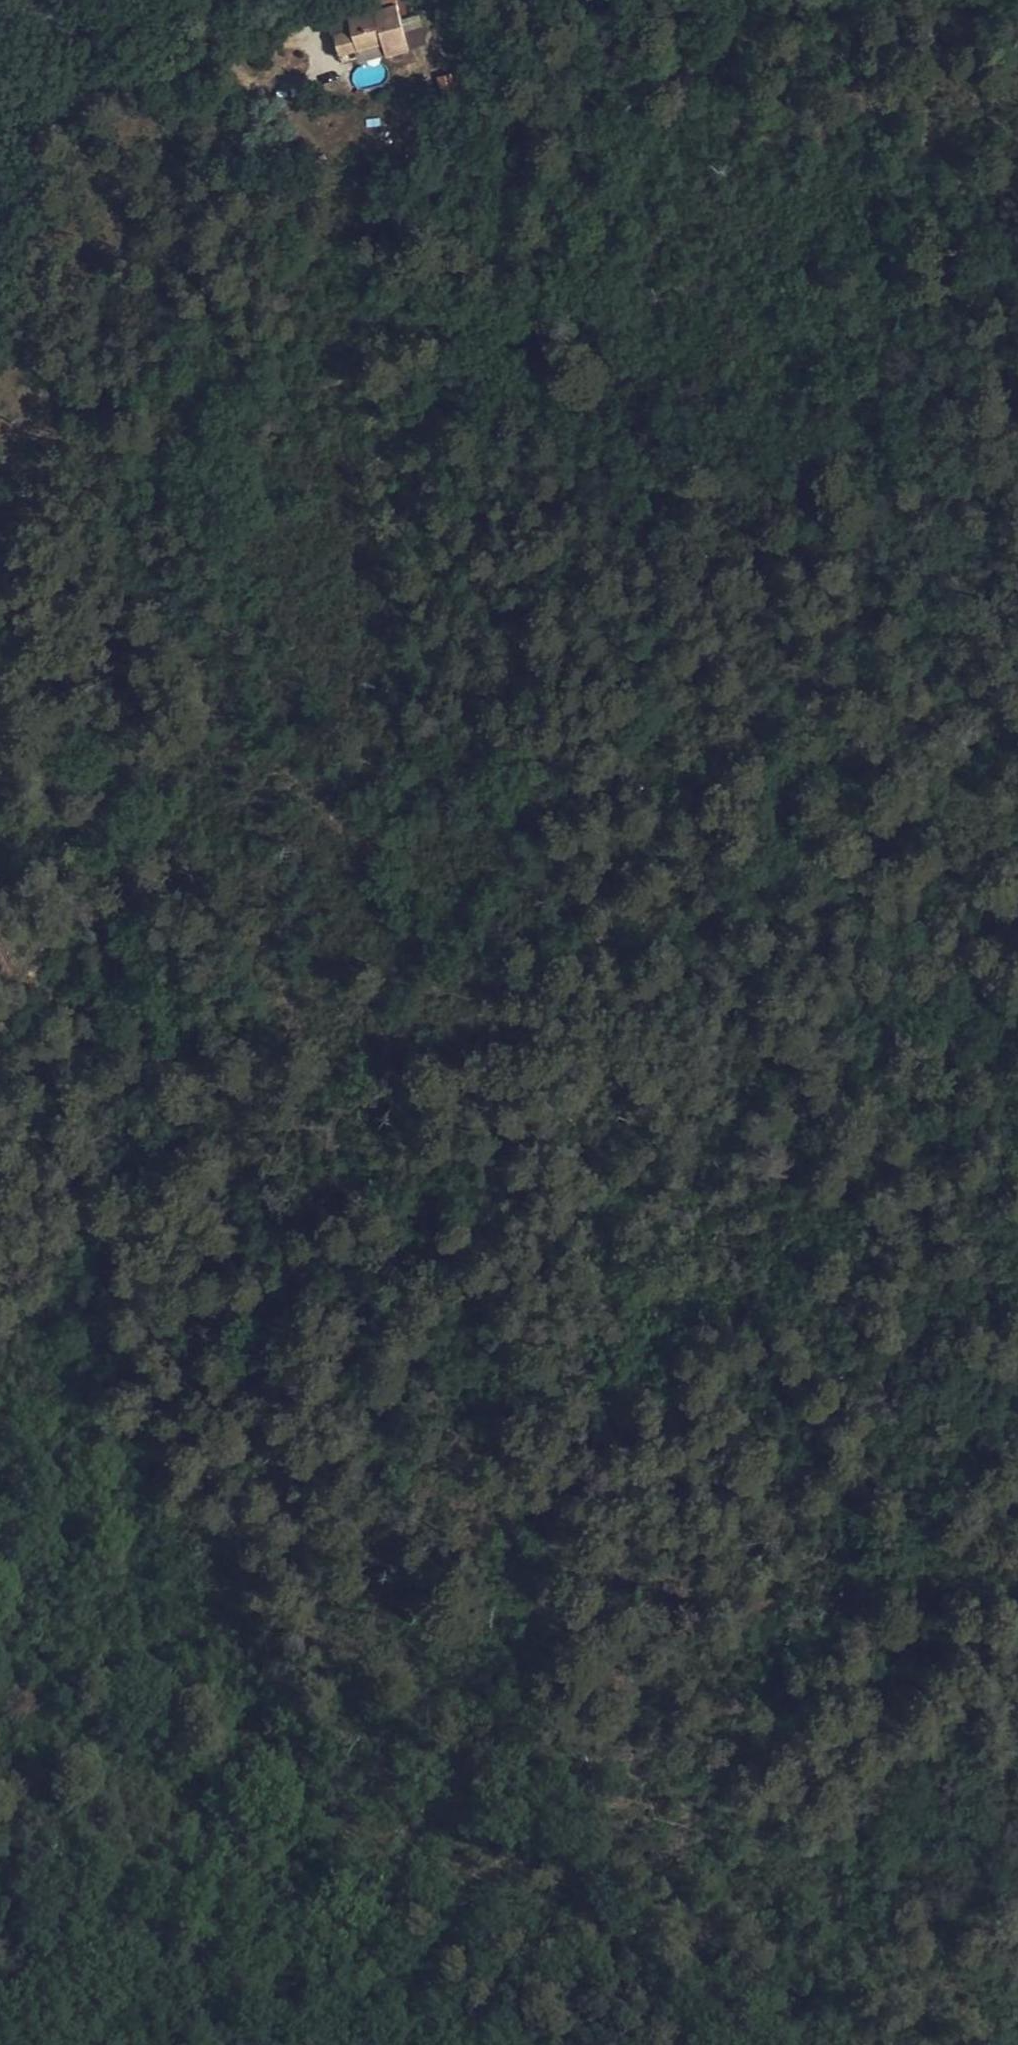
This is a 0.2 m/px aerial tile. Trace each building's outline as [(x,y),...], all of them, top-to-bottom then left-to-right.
[(375,9),(398,3),(397,0),(373,0),(375,9)] [(410,47),(398,3),(375,9),(349,15),(352,28),(335,32),(340,52),(377,42),(384,41),(386,49),(388,54),(410,47)] [(386,49),(384,41),(377,42),(379,51),(386,49)]
